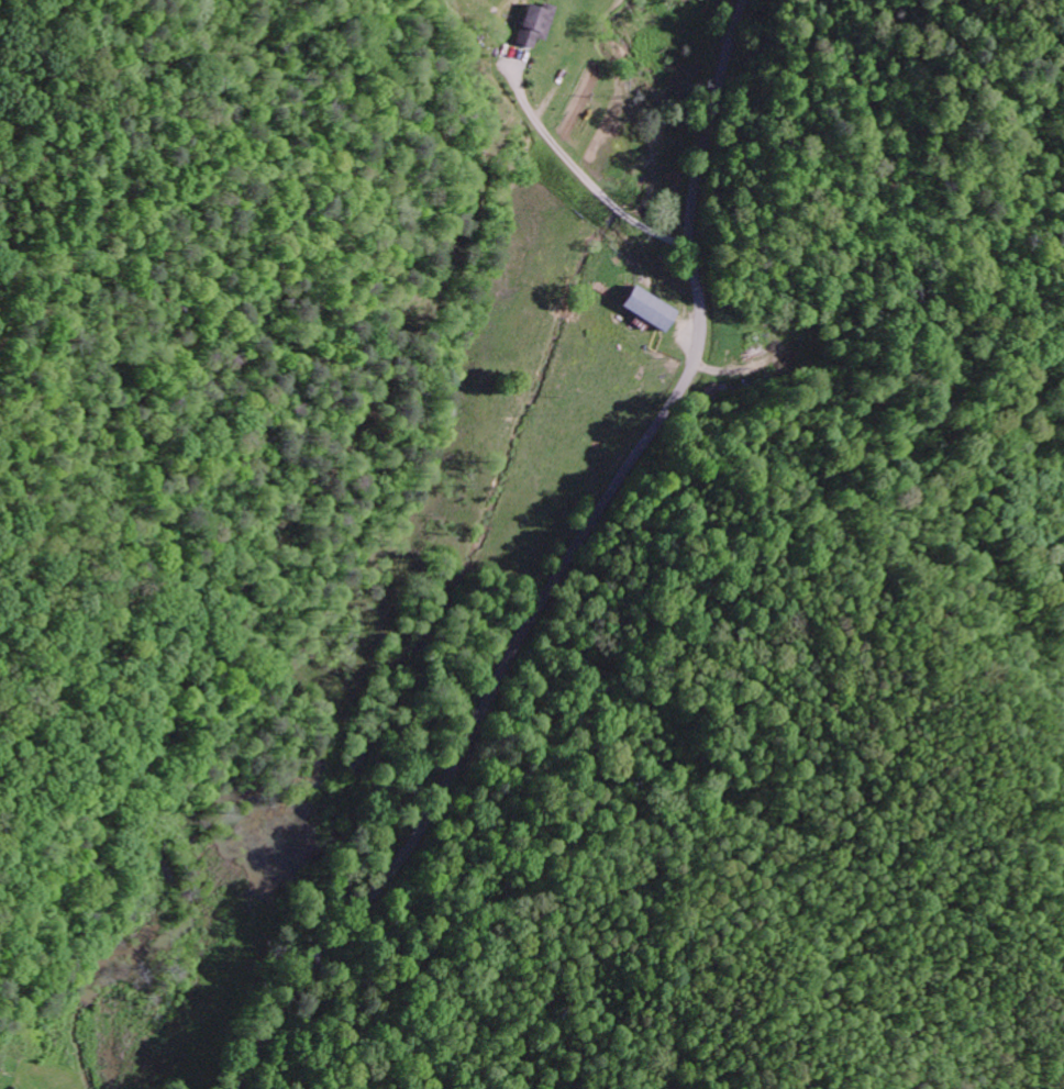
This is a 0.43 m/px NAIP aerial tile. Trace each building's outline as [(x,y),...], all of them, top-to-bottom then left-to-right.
[(545,12),(527,5),(513,43),(532,51),(545,12)] [(677,314),(633,288),(620,309),(664,335),(677,314)]
